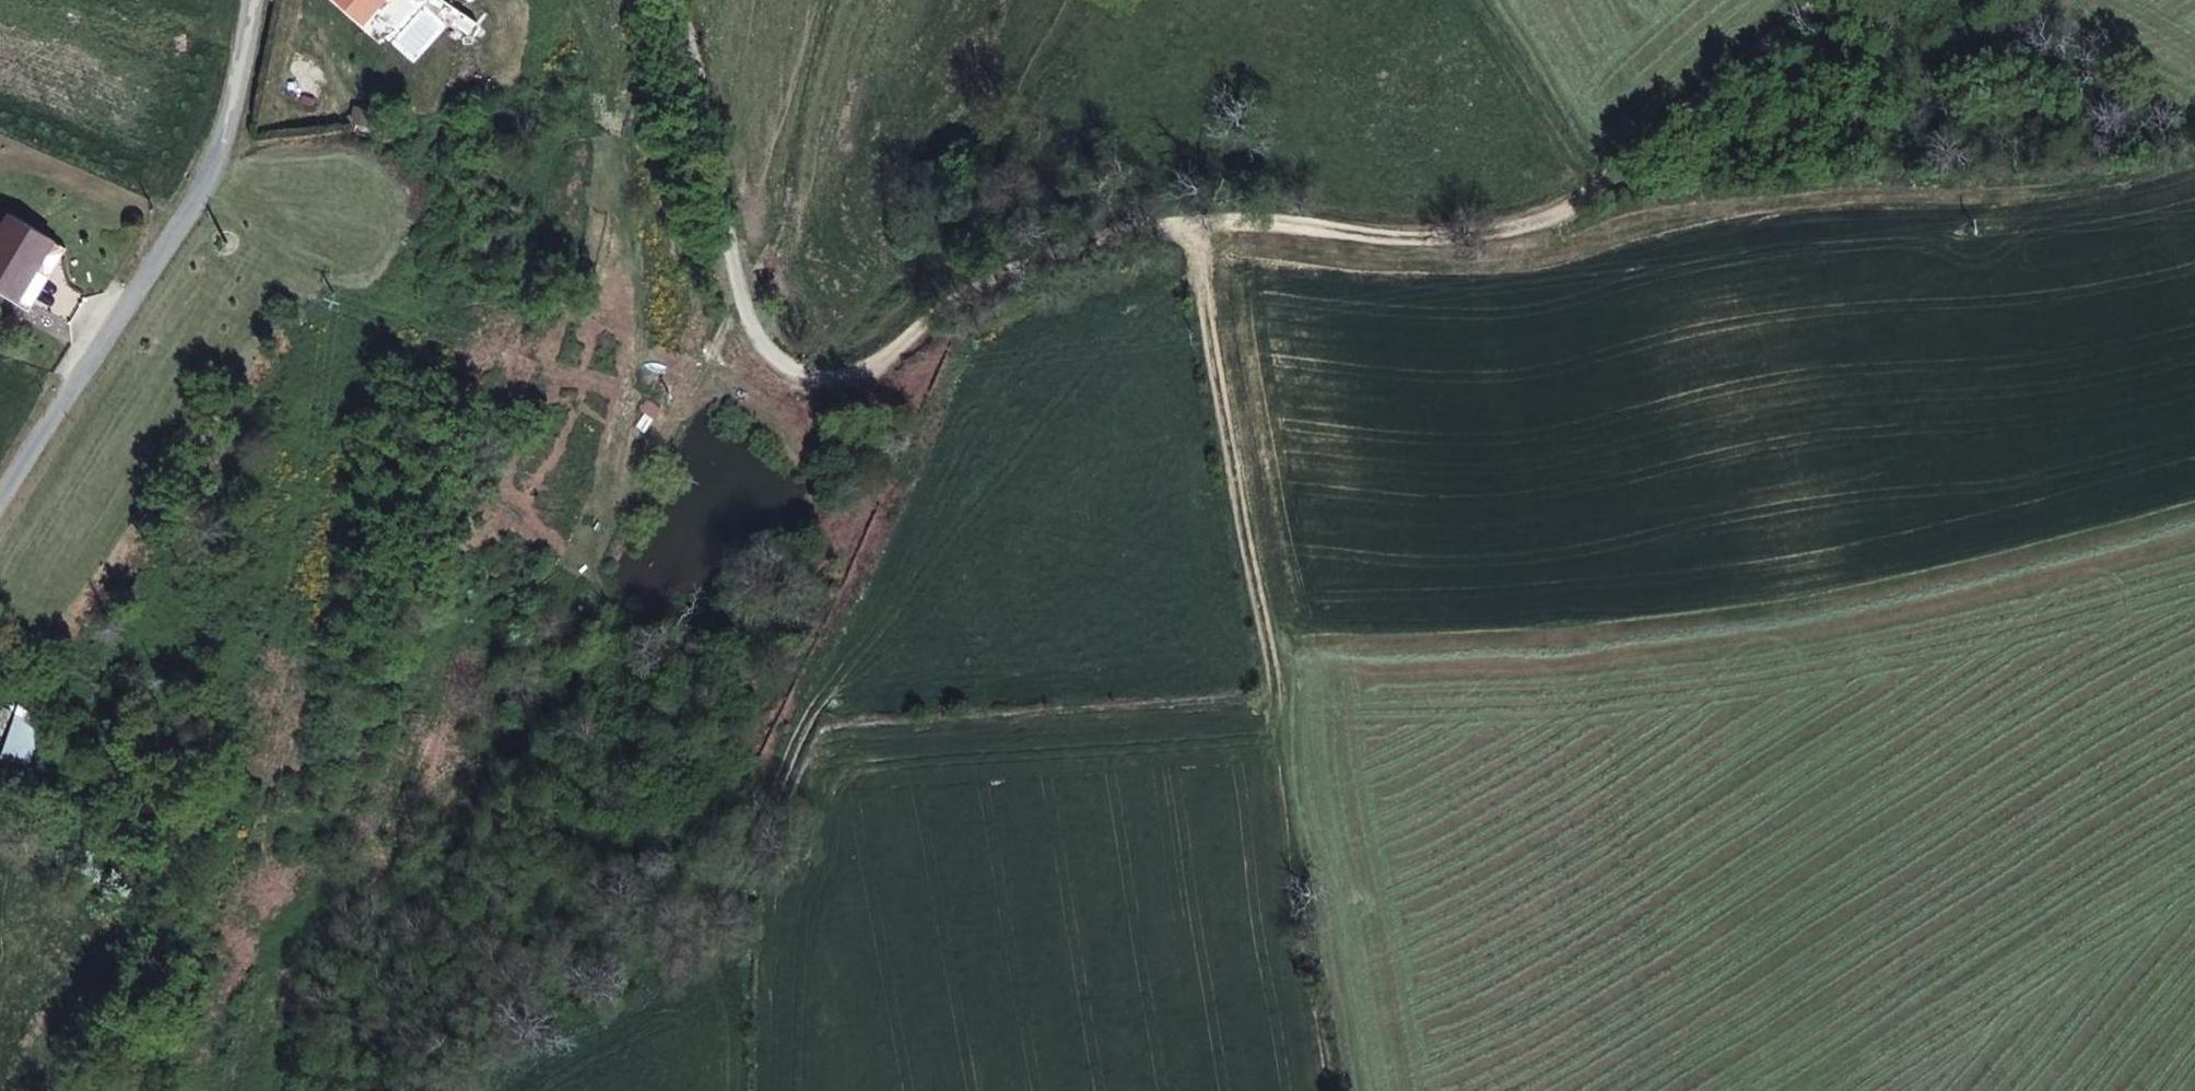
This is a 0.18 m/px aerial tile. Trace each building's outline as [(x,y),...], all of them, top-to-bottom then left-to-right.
[(359,26),(382,0),(329,0),(359,26)] [(13,277),(33,249),(0,229),(0,308),(19,280),(13,277)]
